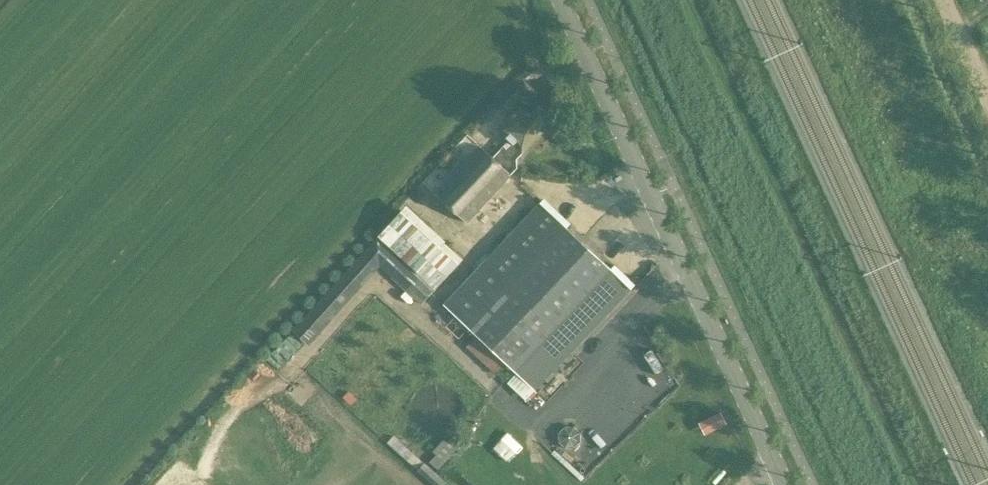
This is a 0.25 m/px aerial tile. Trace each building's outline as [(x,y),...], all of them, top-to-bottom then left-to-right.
[(480,145),(436,195),(467,223),(517,168),(517,158),(522,152),(552,121),(540,110),(533,116),(521,105),(498,130),(509,140),(493,157),(480,145)] [(477,335),(507,363),(515,370),(542,342),(558,356),(602,308),(588,293),(611,269),(540,204),(444,306),(477,335)] [(408,205),(292,330),(308,345),(380,267),(421,305),(463,259),(445,242),(446,241),(408,205)] [(436,454),(430,461),(438,469),(463,442),(454,433),(447,441),(444,438),(433,451),(436,454)]
